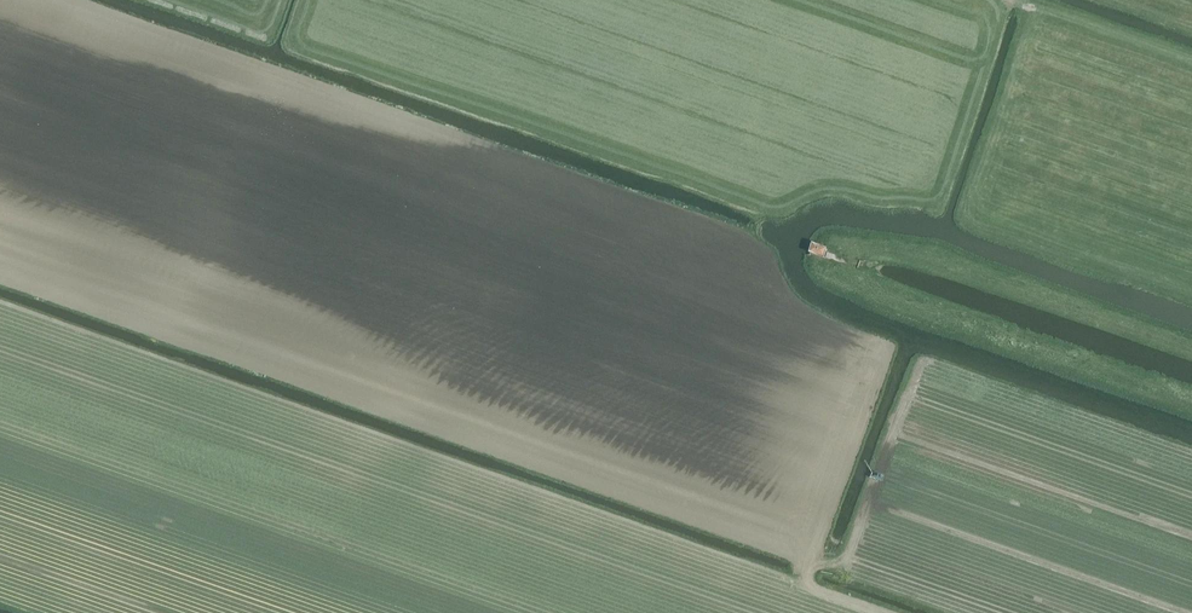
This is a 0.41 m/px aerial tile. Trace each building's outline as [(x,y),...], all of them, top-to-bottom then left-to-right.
[(811,251),(809,255),(823,259),(826,250),(812,246),(811,251)]
